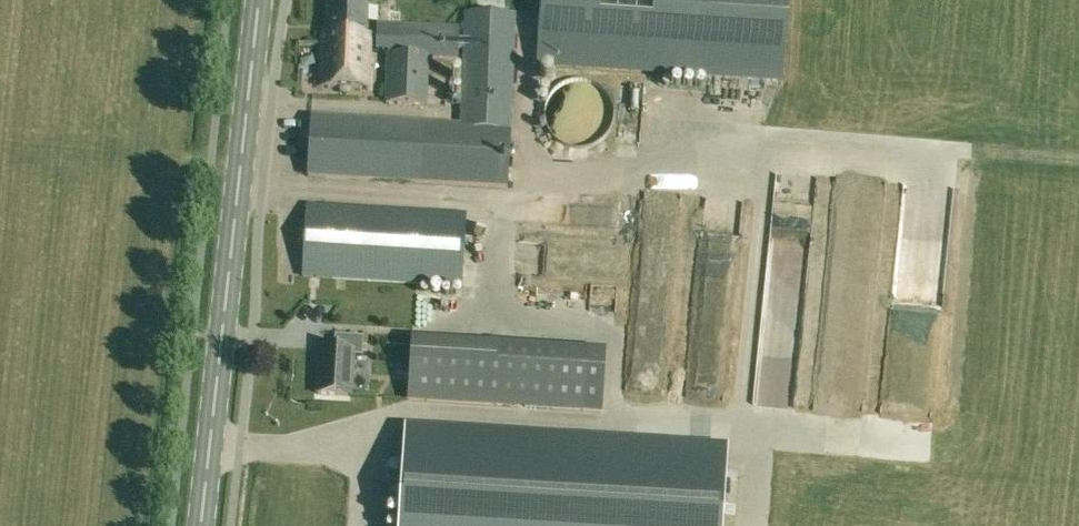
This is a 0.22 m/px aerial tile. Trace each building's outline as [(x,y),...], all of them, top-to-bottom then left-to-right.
[(539,63),(780,79),(785,0),(543,0),(539,63)] [(366,89),(369,89),(372,35),(367,35),(368,6),(329,4),(328,33),(323,33),(321,87),(366,89)] [(307,176),(507,188),(515,15),(466,13),(460,127),(311,118),(307,176)] [(460,27),(377,24),(376,50),(389,50),(389,54),(387,54),(385,103),(428,105),(430,59),(459,60),(460,27)] [(610,97),(606,90),(600,85),(593,81),(585,79),(578,79),(570,80),(562,83),(556,87),(551,93),(547,100),(545,108),(544,115),(545,123),(548,130),(553,137),(559,142),(566,146),(573,148),(581,149),(589,147),(596,144),(603,140),(608,134),(612,127),(614,120),(614,112),(613,104),(610,97)] [(302,276),(403,284),(407,210),(306,204),(302,276)] [(407,210),(403,284),(461,287),(465,213),(407,210)] [(607,305),(608,277),(586,277),(585,305),(607,305)] [(319,394),(351,396),(354,355),(362,355),(363,338),(336,337),(336,350),(322,349),(319,394)] [(632,339),(629,379),(651,380),(654,341),(632,339)] [(601,411),(604,357),(587,356),(499,350),(410,345),(406,399),(496,405),(583,410),(601,411)] [(727,449),(406,428),(399,525),(722,525),(727,449)]
